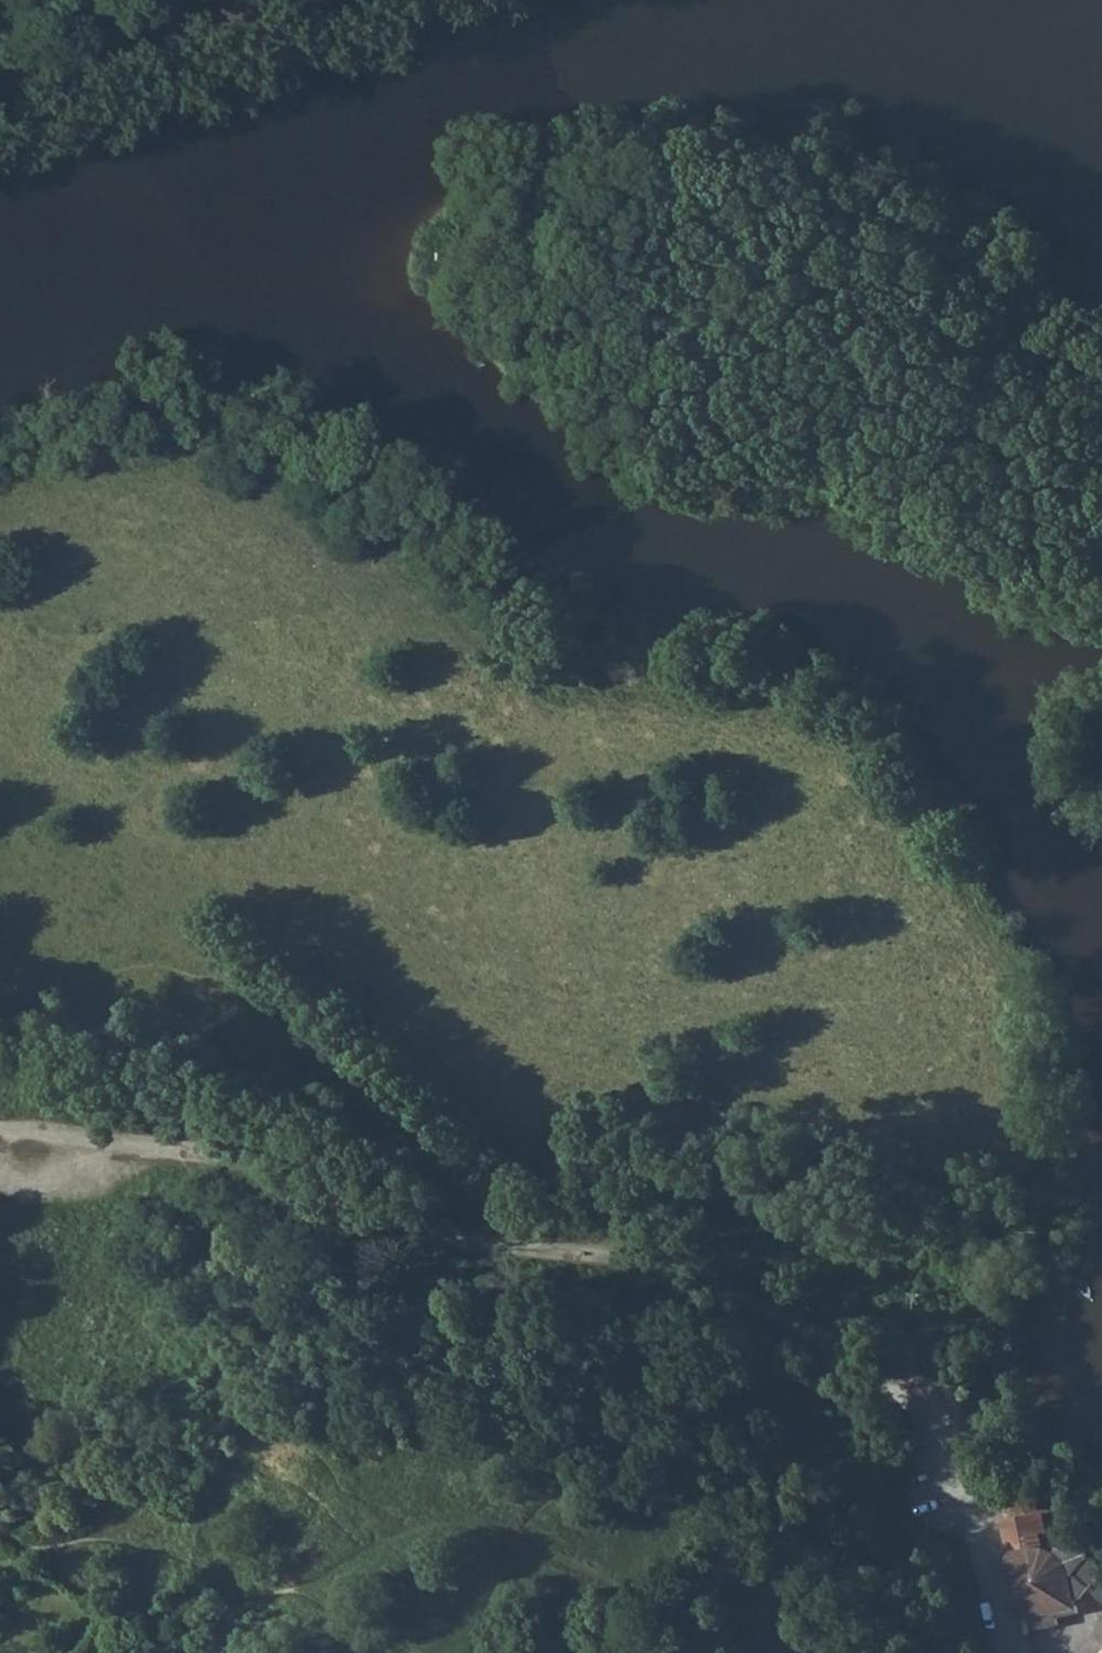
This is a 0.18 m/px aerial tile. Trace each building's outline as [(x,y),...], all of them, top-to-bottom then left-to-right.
[(1003,1520),(1015,1580),(1023,1620),(1029,1619),(1031,1630),(1054,1626),(1050,1604),(1082,1598),(1101,1574),(1101,1564),(1092,1555),(1059,1546),(1057,1553),(1047,1550),(1041,1551),(1038,1534),(1035,1515),(1035,1514),(1003,1520)] [(1035,1515),(1038,1534),(1046,1532),(1043,1514),(1035,1515)]
